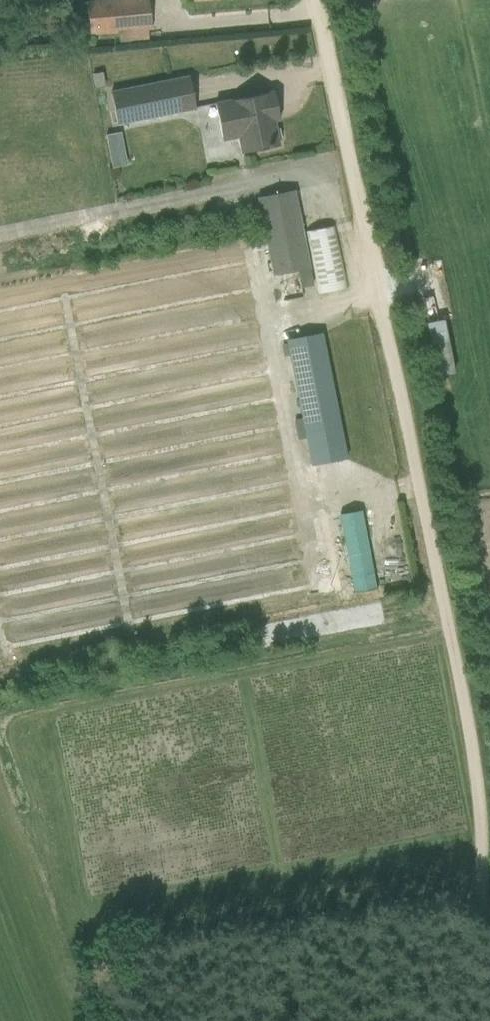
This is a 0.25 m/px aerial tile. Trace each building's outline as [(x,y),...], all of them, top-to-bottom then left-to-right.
[(88,34),(116,31),(118,43),(146,40),(146,29),(150,29),(147,0),(86,0),(88,34)] [(108,91),(116,123),(194,108),(187,76),(108,91)] [(278,119),(272,91),(213,102),(221,141),(236,138),(239,154),(277,145),(276,141),(279,137),(277,129),(273,126),(271,120),(278,119)] [(111,167),(125,164),(118,131),(104,134),(111,167)] [(256,197),(271,275),(296,270),(299,286),(311,284),(293,189),(256,197)] [(315,293),(345,286),(333,226),(303,232),(315,293)] [(429,373),(443,371),(438,319),(424,320),(429,373)] [(287,354),(309,463),(344,457),(321,334),(280,341),(283,355),(287,354)] [(338,513),(352,592),(375,588),(360,509),(338,513)]
